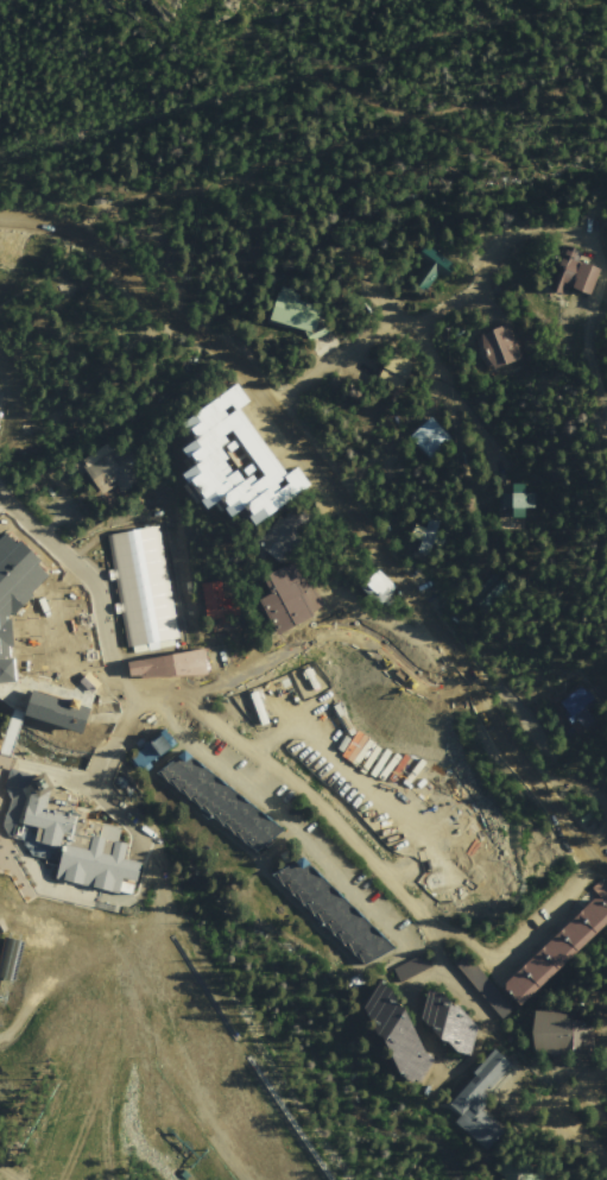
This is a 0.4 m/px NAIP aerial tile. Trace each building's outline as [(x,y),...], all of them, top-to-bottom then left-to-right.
[(101,196),(103,202),(94,204),(93,198),(101,196)] [(451,265),(425,246),(413,261),(424,269),(412,285),(429,297),(451,265)] [(567,289),(590,298),(606,282),(606,274),(568,260),(552,301),(561,303),(567,289)] [(268,324),(309,335),(320,356),(341,345),(331,324),(325,328),(318,308),(297,302),(299,295),(279,289),(268,324)] [(479,336),(492,371),(521,360),(510,326),(479,336)] [(378,381),(403,392),(416,365),(391,353),(378,381)] [(177,425),(190,444),(178,452),(190,469),(181,477),(204,512),(220,503),(230,519),(244,510),(254,525),(312,486),(299,467),(284,477),(240,409),(247,404),(235,386),(177,425)] [(7,431),(0,430),(0,424),(2,411),(10,412),(7,431)] [(410,441),(434,461),(453,440),(429,419),(410,441)] [(80,466),(103,498),(116,488),(120,493),(143,478),(125,455),(116,462),(105,447),(80,466)] [(512,509),(511,518),(525,519),(525,510),(536,510),(537,494),(525,494),(525,485),(511,485),(511,496),(502,496),(502,509),(512,509)] [(37,490),(44,498),(33,507),(27,498),(37,490)] [(302,524),(287,512),(259,545),(282,564),(303,539),(293,532),(302,524)] [(421,541),(417,549),(430,555),(435,544),(447,548),(455,528),(430,517),(426,528),(416,524),(411,536),(421,541)] [(113,532),(163,523),(182,637),(132,645),(113,532)] [(33,680),(0,680),(0,553),(19,534),(65,573),(26,617),(33,680)] [(323,611),(297,560),(261,578),(271,595),(259,601),(276,635),(323,611)] [(486,611),(514,582),(500,568),(472,597),(486,611)] [(379,606),(397,592),(380,570),(362,585),(379,606)] [(239,617),(236,602),(225,604),(221,582),(201,585),(207,621),(239,617)] [(210,670),(206,649),(126,663),(131,684),(210,670)] [(558,703),(580,733),(601,718),(580,688),(558,703)] [(43,689),(100,708),(91,734),(33,715),(43,689)] [(175,753),(151,769),(140,753),(164,737),(175,753)] [(283,828),(254,852),(156,774),(183,752),(283,828)] [(11,802),(5,825),(43,835),(39,847),(65,856),(65,866),(61,884),(135,898),(144,869),(133,865),(137,852),(106,844),(109,831),(94,827),(82,809),(64,804),(49,782),(37,782),(15,776),(11,802)] [(7,820),(13,796),(11,792),(8,793),(0,791),(0,823),(7,820)] [(578,814),(595,803),(601,812),(584,822),(578,814)] [(301,857),(270,876),(366,966),(394,948),(301,857)] [(606,923),(606,888),(601,882),(590,892),(595,898),(502,989),(521,1008),(606,923)] [(19,983),(0,979),(0,966),(6,938),(29,942),(19,983)] [(457,964),(469,953),(516,1010),(502,1020),(457,964)] [(396,971),(401,984),(432,968),(425,955),(396,971)] [(369,983),(355,1010),(394,1077),(412,1088),(428,1059),(417,1052),(369,983)] [(419,990),(469,1027),(460,1058),(411,1018),(419,990)] [(550,1009),(530,1010),(529,1054),(554,1061),(581,1054),(582,1018),(550,1009)] [(450,1104),(462,1116),(456,1123),(493,1154),(508,1135),(481,1112),(487,1103),(478,1094),(507,1062),(495,1049),(450,1104)] [(540,1175),(523,1163),(504,1168),(505,1179),(537,1179),(540,1175)]
